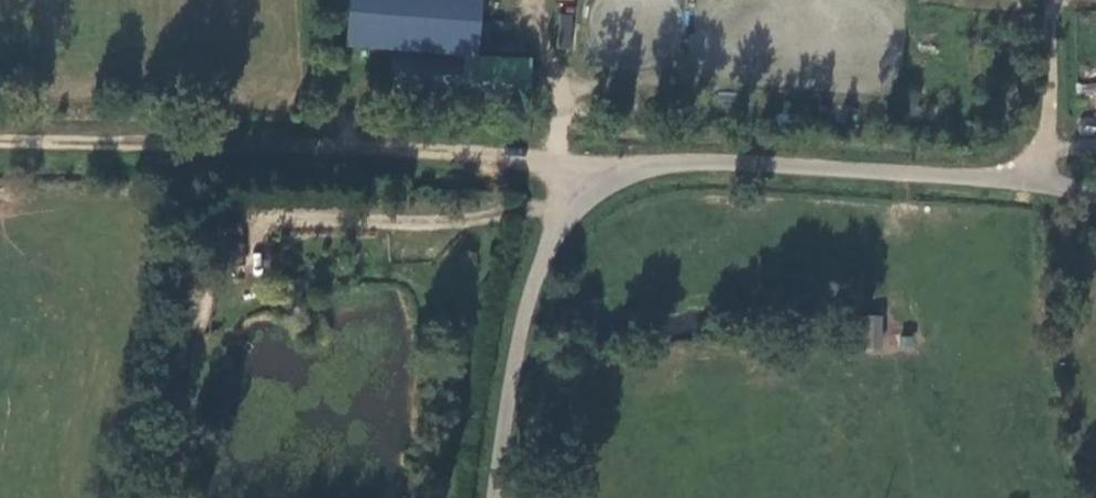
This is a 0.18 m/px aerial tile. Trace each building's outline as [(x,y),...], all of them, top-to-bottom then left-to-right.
[(325,47),(390,52),(395,0),(328,0),(325,47)] [(571,50),(574,15),(559,13),(556,48),(571,50)] [(461,60),(391,56),(389,88),(459,93),(461,60)] [(1093,123),(1087,121),(1082,123),(1079,128),(1081,134),(1086,136),(1092,135),(1094,129),(1093,123)] [(236,221),(221,222),(220,238),(237,239),(236,221)] [(882,315),(857,315),(857,348),(881,348),(882,315)]
